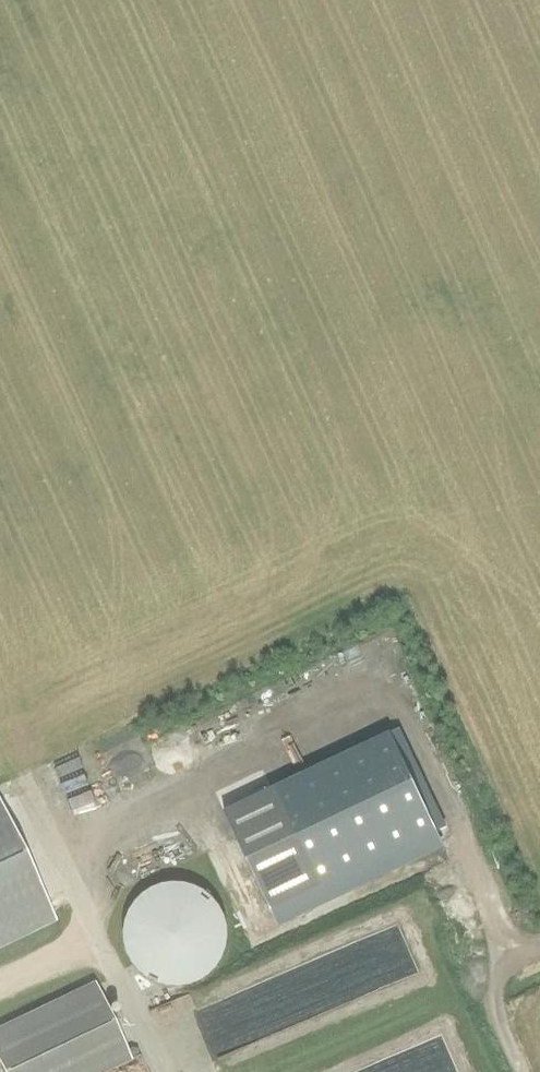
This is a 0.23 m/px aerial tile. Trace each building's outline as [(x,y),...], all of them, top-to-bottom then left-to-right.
[(396,783),(227,858),(274,960),(445,883),(396,783)] [(54,922),(0,806),(0,948),(54,922)] [(197,830),(172,843),(182,860),(206,847),(197,830)] [(145,894),(131,911),(125,934),(129,956),(143,975),(164,985),(187,986),(208,976),(223,959),(229,936),(224,914),(210,895),(190,885),(167,884),(145,894)] [(1,1034),(18,1071),(104,1071),(127,1061),(95,990),(1,1034)]
